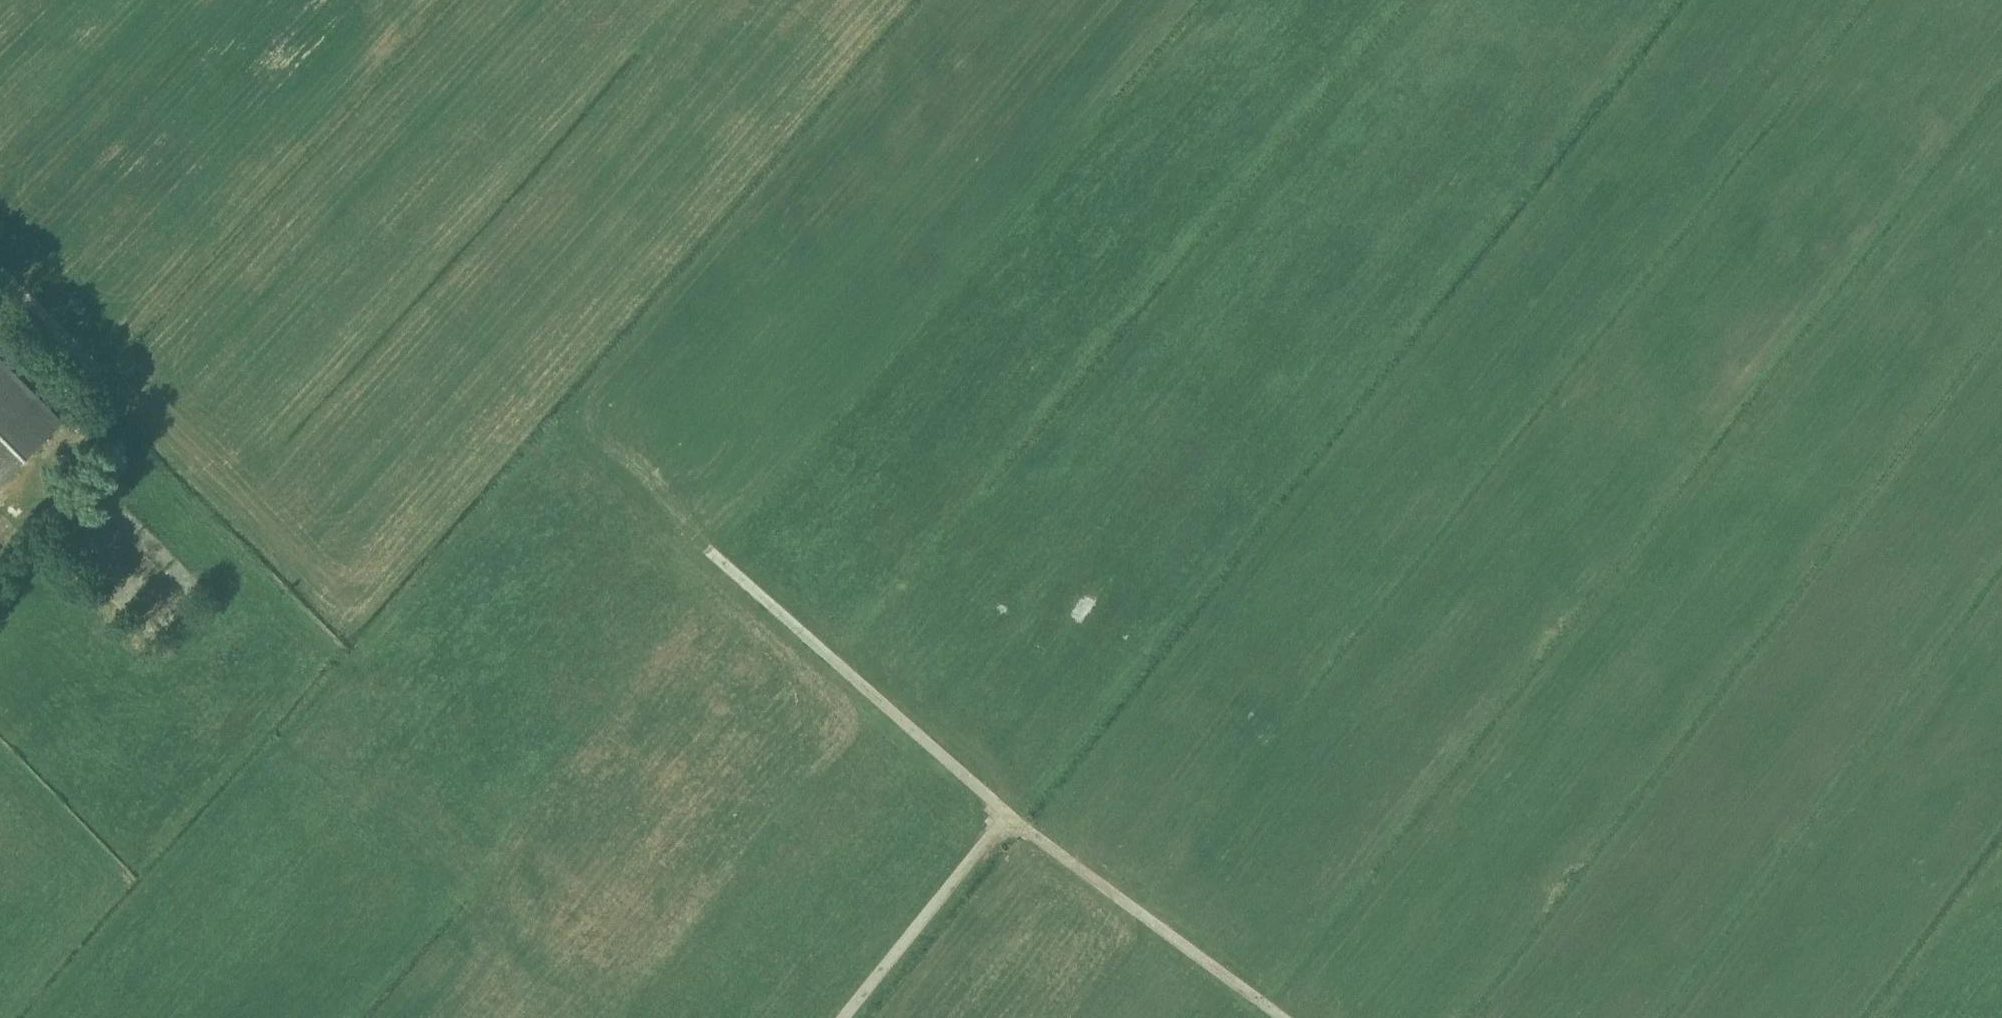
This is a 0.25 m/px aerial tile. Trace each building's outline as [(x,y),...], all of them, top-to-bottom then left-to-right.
[(0,361),(0,481),(60,422),(0,361)]
